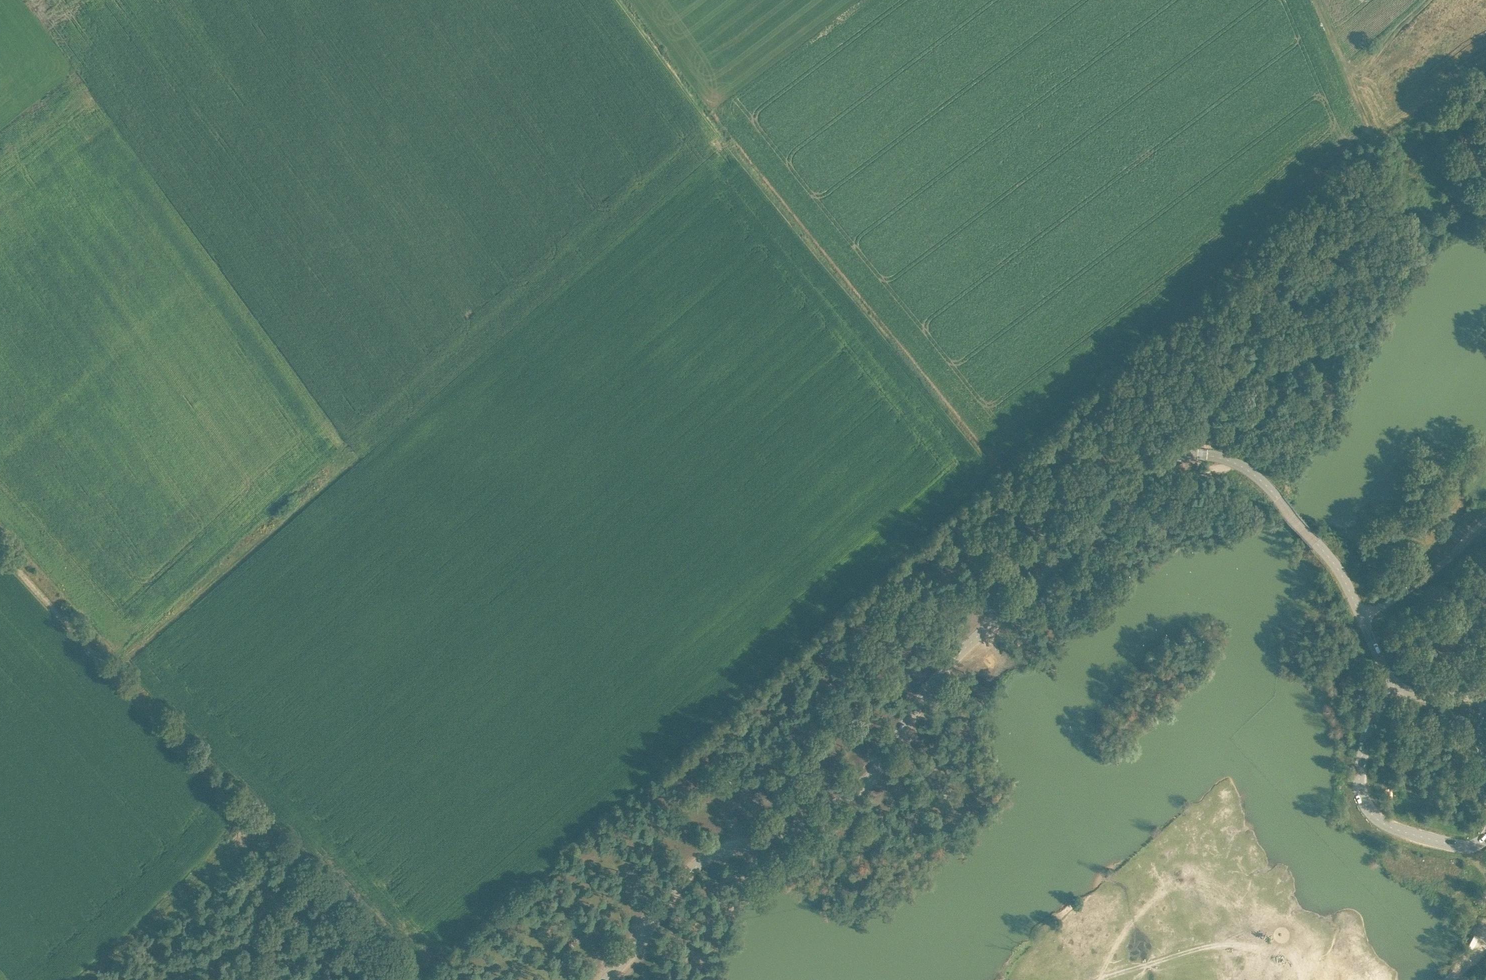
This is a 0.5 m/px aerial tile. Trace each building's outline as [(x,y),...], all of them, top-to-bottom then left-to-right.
[(1465,531),(1458,525),(1449,537),(1456,543),(1465,531)]
